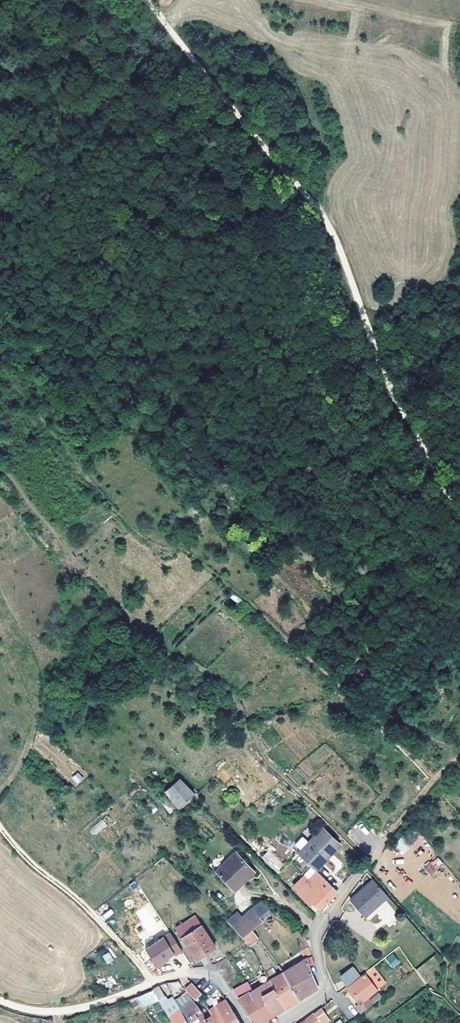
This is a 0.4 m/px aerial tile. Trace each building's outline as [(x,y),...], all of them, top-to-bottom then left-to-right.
[(71,777),(76,785),(83,780),(79,772),(71,777)] [(179,806),(194,792),(180,778),(165,792),(179,806)] [(315,870),(340,845),(323,828),(298,854),(299,855),(315,870)] [(401,836),(395,848),(406,853),(412,841),(401,836)] [(275,872),(282,867),(270,851),(263,856),(275,872)] [(235,890),(254,871),(236,852),(217,870),(235,890)] [(430,874),(444,864),(438,857),(424,867),(430,874)] [(335,894),(337,891),(317,872),(313,877),(321,886),(308,898),(312,903),(319,909),(328,901),(335,894)] [(308,898),(321,886),(313,877),(311,879),(309,881),(305,877),(302,874),(292,885),(298,893),(310,906),(312,903),(308,898)] [(364,916),(388,896),(374,880),(350,900),(364,916)] [(249,912),(243,917),(232,926),(243,937),(252,929),(273,913),(263,901),(249,912)] [(232,926),(243,917),(239,912),(227,921),(232,926)] [(216,947),(195,916),(177,928),(197,959),(216,947)] [(259,938),(252,929),(243,937),(247,945),(259,938)] [(144,950),(157,969),(182,951),(170,933),(144,950)] [(318,987),(309,965),(314,963),(309,947),(302,950),(307,959),(284,973),(299,999),(309,993),(318,987)] [(107,964),(114,960),(109,951),(102,955),(107,964)] [(390,964),(399,956),(396,952),(389,958),(387,959),(390,964)] [(346,986),(360,976),(353,966),(339,976),(346,986)] [(299,999),(284,973),(270,980),(286,1008),(292,1003),(299,999)] [(368,997),(377,989),(365,974),(347,988),(359,1003),(356,1006),(361,1013),(373,1004),(369,999),(368,997)] [(286,1008),(270,980),(258,988),(253,991),(259,1004),(264,1001),(273,1016),(279,1011),(286,1008)] [(264,1001),(259,1004),(253,991),(248,981),(247,982),(233,989),(237,996),(237,997),(252,1022),(260,1022),(262,1022),(273,1016),(264,1001)] [(202,993),(192,983),(186,989),(195,999),(202,993)] [(194,1000),(181,985),(181,984),(172,992),(171,992),(175,998),(190,1022),(206,1022),(205,1020),(194,1000)] [(373,1004),(382,997),(378,992),(369,999),(373,1004)] [(175,998),(162,1006),(172,1022),(190,1022),(175,998)] [(226,999),(216,1006),(226,1022),(241,1022),(226,999)] [(216,1006),(206,1012),(210,1018),(205,1020),(206,1022),(226,1022),(216,1006)] [(320,1009),(314,1013),(321,1022),(327,1022),(329,1021),(320,1009)] [(314,1013),(302,1022),(321,1022),(314,1013)]
